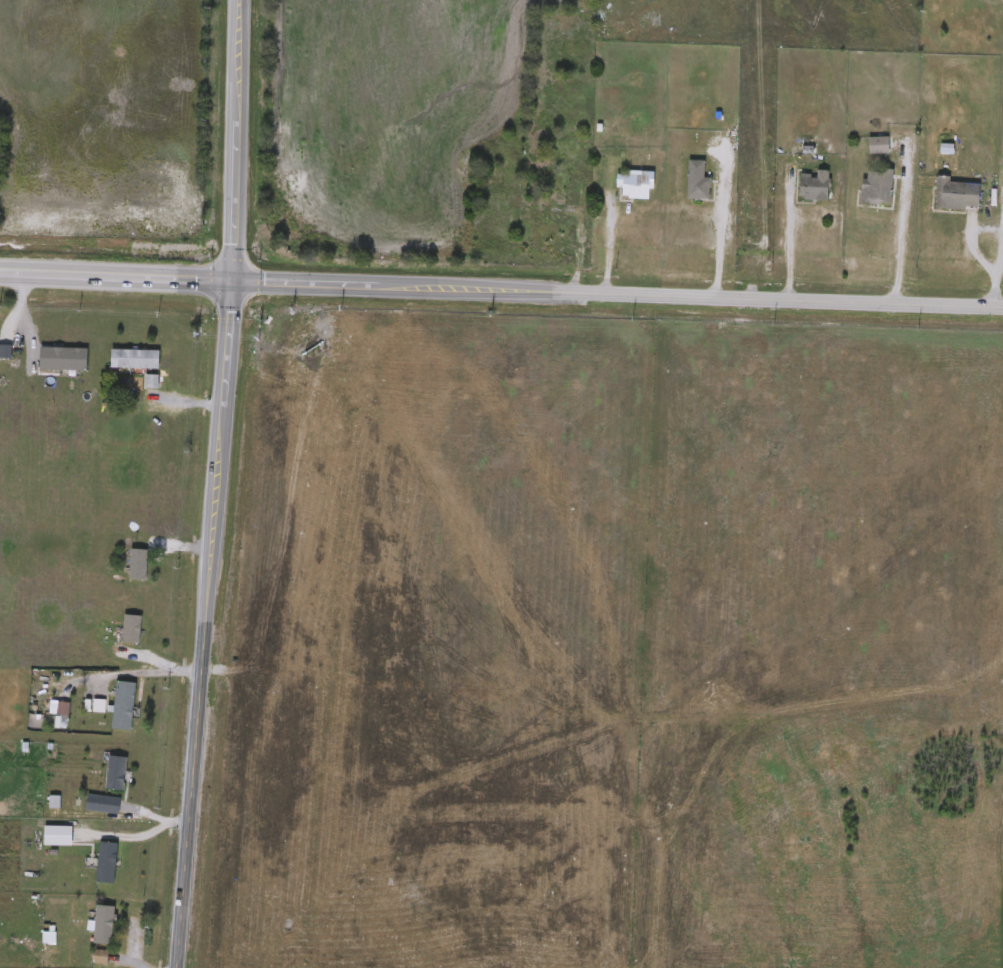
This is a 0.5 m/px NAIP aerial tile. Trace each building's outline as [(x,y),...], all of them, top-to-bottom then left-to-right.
[(869,154),(869,137),(889,137),(889,154),(869,154)] [(705,177),(711,177),(711,200),(687,200),(687,160),(705,160),(705,177)] [(893,170),(892,205),(861,204),(862,169),(893,170)] [(831,171),(829,201),(799,199),(800,174),(816,174),(816,170),(831,171)] [(621,198),(621,189),(616,189),(616,172),(653,172),(653,198),(621,198)] [(981,181),(981,208),(937,208),(937,181),(981,181)] [(10,358),(0,359),(0,347),(9,346),(10,358)] [(111,369),(111,350),(160,350),(160,369),(111,369)] [(157,388),(145,388),(146,376),(157,376),(157,388)] [(147,548),(147,579),(129,579),(129,548),(147,548)] [(140,643),(123,643),(123,614),(141,615),(140,643)] [(112,729),(115,681),(135,682),(132,730),(112,729)] [(124,790),(105,789),(108,756),(127,757),(124,790)] [(86,812),(86,795),(120,796),(120,813),(86,812)] [(119,843),(114,884),(96,882),(100,841),(119,843)] [(95,944),(96,905),(114,905),(113,944),(95,944)]
